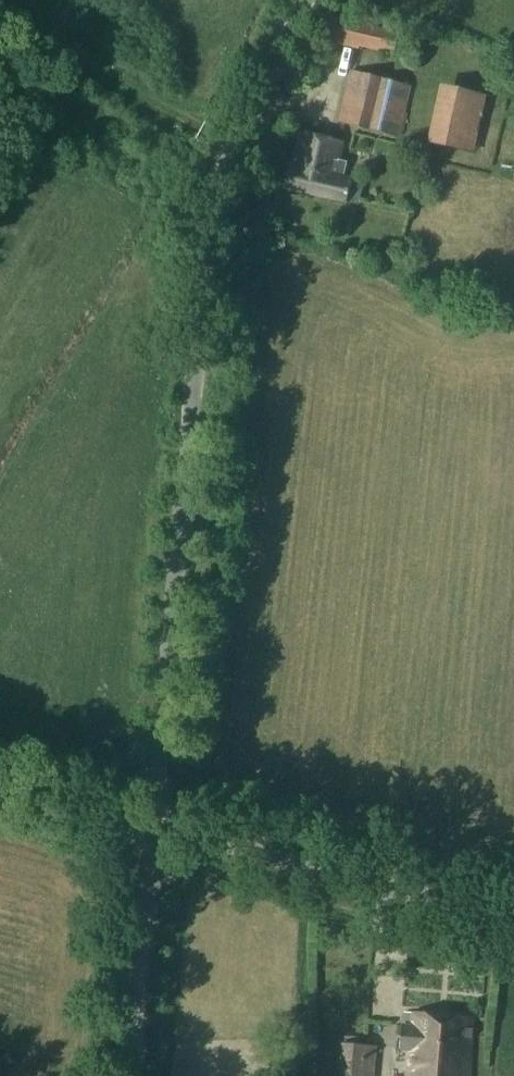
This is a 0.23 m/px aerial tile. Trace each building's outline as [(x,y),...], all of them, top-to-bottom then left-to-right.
[(331,19),(327,39),(394,55),(398,35),(331,19)] [(351,74),(340,122),(370,129),(399,137),(411,86),(382,80),(382,81),(351,74)] [(345,204),(347,197),(360,200),(364,184),(352,181),(352,178),(344,176),(347,163),(341,161),(344,145),(302,134),(293,166),(291,166),(285,188),(345,204)] [(472,1018),(414,1013),(414,1014),(406,1013),(404,1026),(402,1026),(400,1049),(411,1051),(409,1075),(469,1075),(472,1018)] [(343,1044),(341,1075),(377,1075),(381,1048),(343,1044)]
